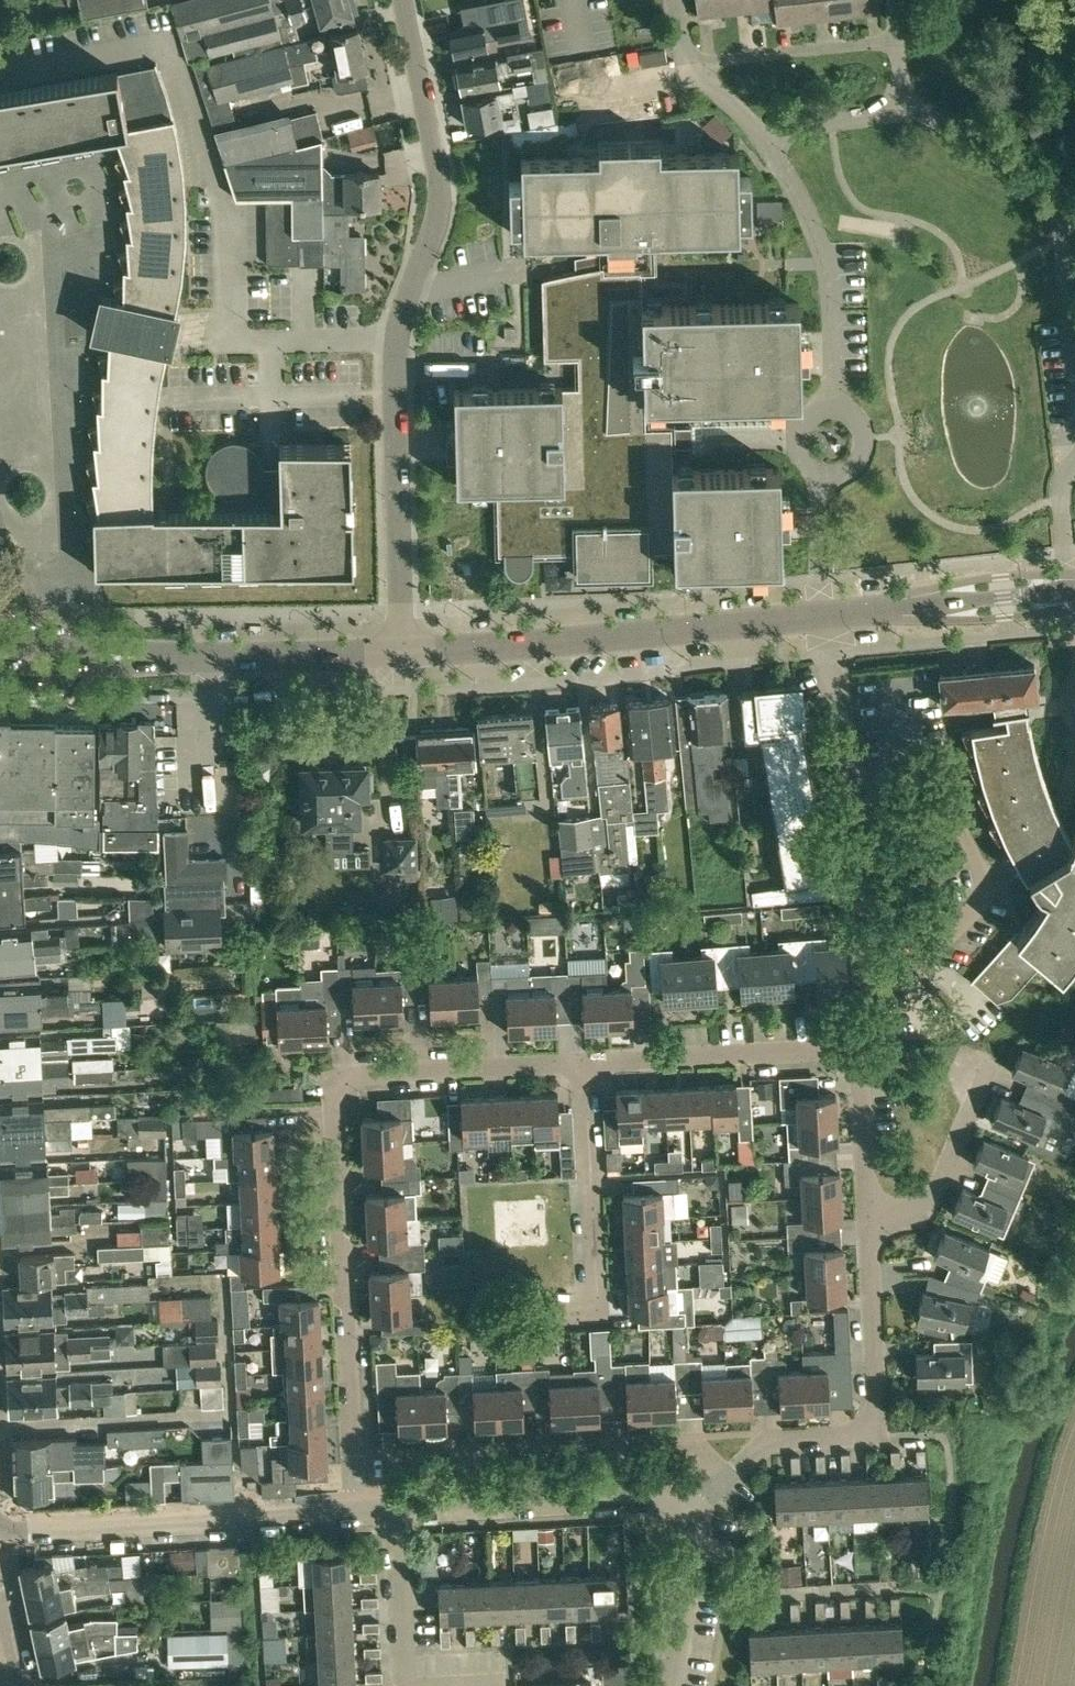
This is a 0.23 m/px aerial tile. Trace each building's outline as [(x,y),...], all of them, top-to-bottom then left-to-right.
[(79,3),(81,11),(82,18),(148,5),(147,0),(79,0),(79,3)] [(171,4),(172,6),(181,39),(187,38),(203,33),(274,13),(271,0),(184,0),(177,2),(171,4)] [(287,9),(320,0),(285,0),(287,9)] [(358,13),(354,0),(320,0),(287,9),(291,21),(292,23),(301,20),(308,19),(307,16),(319,13),(322,23),(358,13)] [(723,14),(722,0),(695,0),(697,17),(723,14)] [(723,14),(749,11),(748,0),(722,0),(723,14)] [(774,8),(773,0),(748,0),(749,11),(774,8)] [(774,8),(776,24),(803,21),(800,0),(773,0),(774,8)] [(828,18),(826,0),(800,0),(803,21),(828,18)] [(828,18),(853,15),(852,0),(826,0),(828,18)] [(853,15),(879,11),(878,0),(852,0),(853,15)] [(79,3),(68,5),(70,13),(81,11),(79,3)] [(187,62),(192,60),(209,55),(232,48),(235,57),(259,51),(283,44),(274,13),(203,33),(187,38),(181,39),(187,62)] [(499,36),(499,40),(526,34),(525,26),(518,28),(516,19),(450,32),(452,44),(450,44),(451,54),(453,53),(454,57),(487,51),(484,39),(499,36)] [(332,46),(338,74),(332,75),(336,92),(367,86),(363,69),(366,68),(358,29),(329,34),(313,37),(315,50),(332,46)] [(313,37),(299,40),(284,43),(290,63),(304,61),(317,58),(315,50),(313,37)] [(268,86),(289,80),(294,79),(290,63),(284,43),(283,44),(259,51),(268,86)] [(497,73),(532,67),(528,49),(506,53),(507,59),(457,69),(457,72),(455,72),(458,88),(460,87),(461,91),(499,84),(497,73)] [(235,57),(233,58),(243,93),(268,86),(259,51),(235,57)] [(225,162),(321,137),(323,137),(316,110),(241,129),(231,96),(243,93),(233,58),(208,64),(207,60),(193,64),(215,131),(225,162)] [(123,155),(129,172),(124,173),(132,204),(186,202),(183,167),(177,130),(167,94),(156,63),(155,63),(156,65),(118,72),(117,71),(0,93),(0,151),(114,130),(123,155)] [(512,85),(513,90),(463,99),(468,127),(502,121),(499,105),(515,102),(514,97),(528,95),(526,83),(512,85)] [(552,105),(527,110),(530,126),(555,122),(552,105)] [(719,140),(728,128),(709,113),(699,125),(719,140)] [(510,148),(578,136),(575,120),(507,132),(510,148)] [(372,124),(347,131),(352,149),(377,142),(372,124)] [(322,211),(322,173),(321,137),(225,162),(224,162),(236,198),(266,198),(266,197),(292,196),(292,195),(306,195),(306,211),(322,211)] [(779,467),(749,468),(672,470),(672,447),(692,447),(692,436),(692,427),(645,428),(645,411),(746,408),(746,399),(801,398),(799,302),(642,306),(641,273),(655,273),(654,237),(660,237),(740,235),(739,222),(752,222),(751,176),(738,176),(738,152),(660,154),(660,142),(598,144),(599,156),(521,158),(521,182),(509,182),(510,228),(522,228),(523,240),(602,238),(602,252),(584,255),(587,268),(541,278),(544,359),(577,358),(578,387),(454,390),(455,439),(456,439),(456,450),(449,450),(449,462),(447,462),(447,463),(456,463),(456,486),(496,485),(498,555),(504,554),(504,562),(505,565),(506,568),(507,570),(510,572),(512,574),(514,575),(517,575),(520,575),(522,575),(524,574),(527,573),(529,571),(530,569),(532,567),(532,565),(533,564),(533,561),(533,554),(576,552),(576,575),(649,573),(649,550),(674,550),(674,566),(782,563),(781,541),(790,540),(790,539),(788,539),(788,527),(780,527),(780,516),(781,516),(779,467)] [(346,206),(379,206),(378,172),(322,173),(322,211),(346,211),(346,206)] [(292,210),(292,224),(292,235),(299,235),(299,237),(299,250),(299,263),(299,264),(340,264),(341,287),(341,288),(341,290),(343,291),(344,290),(345,290),(346,289),(347,285),(362,285),(361,235),(346,234),(346,211),(322,211),(306,211),(306,195),(292,195),(292,196),(292,210)] [(266,197),(266,198),(266,211),(292,210),(292,196),(266,197)] [(194,569),(193,512),(153,514),(152,480),(153,448),(156,415),(161,383),(167,350),(169,351),(170,351),(178,315),(177,314),(177,315),(176,314),(182,278),(186,241),(186,204),(186,202),(132,204),(126,205),(132,237),(126,236),(129,269),(124,268),(123,300),(118,299),(118,301),(101,297),(93,333),(109,338),(107,372),(102,371),(102,407),(97,407),(99,443),(94,443),(98,479),(93,479),(99,515),(93,515),(95,572),(101,572),(102,576),(120,571),(194,569)] [(266,211),(266,224),(292,224),(292,210),(266,211)] [(292,235),(292,224),(266,224),(266,237),(299,237),(299,235),(292,235)] [(267,250),(299,250),(299,237),(266,237),(267,250)] [(299,263),(299,250),(267,250),(267,264),(299,263)] [(193,512),(194,569),(354,565),(352,513),(347,513),(346,497),(352,497),(350,443),(279,445),(280,475),(260,472),(261,467),(256,454),(255,454),(245,446),(244,446),(231,444),(219,449),(218,450),(210,460),(210,461),(208,473),(209,474),(214,486),(214,487),(224,495),(225,495),(238,497),(238,496),(251,491),(252,490),(273,510),(193,512)] [(1034,664),(939,673),(942,705),(991,700),(992,713),(1005,711),(1026,708),(1028,708),(1026,697),(1037,696),(1034,664)] [(839,896),(835,876),(829,877),(802,722),(800,704),(789,706),(787,687),(740,692),(744,739),(759,737),(762,753),(761,753),(763,767),(764,767),(769,795),(768,795),(770,809),(771,809),(776,836),(775,836),(778,850),(779,850),(783,878),(782,878),(784,885),(752,891),(753,904),(839,896)] [(731,742),(726,693),(674,698),(677,727),(706,724),(712,780),(715,809),(709,810),(710,820),(728,818),(720,743),(731,742)] [(668,697),(648,700),(656,777),(666,775),(663,749),(674,748),(668,697)] [(656,777),(648,700),(624,702),(630,752),(641,751),(648,811),(660,810),(656,777)] [(604,815),(590,817),(593,851),(598,851),(600,871),(629,869),(626,824),(634,823),(627,756),(623,757),(622,749),(617,702),(590,705),(595,752),(601,815),(607,814),(610,850),(607,850),(604,815)] [(563,794),(587,791),(579,706),(546,710),(551,760),(569,758),(571,773),(568,774),(562,781),(563,794)] [(1026,878),(1029,876),(1047,866),(1042,857),(1058,841),(1070,846),(1072,840),(1058,813),(1051,798),(1041,772),(1034,746),(1029,719),(1027,719),(1026,708),(1005,711),(1007,722),(971,728),(974,747),(981,778),(992,809),(1004,838),(1016,861),(1026,878)] [(513,755),(517,799),(540,797),(531,711),(477,716),(481,758),(513,755)] [(11,724),(11,716),(0,716),(0,850),(22,849),(22,840),(54,842),(55,724),(11,724)] [(95,724),(55,724),(54,842),(98,847),(99,818),(95,819),(95,724)] [(119,725),(101,725),(101,805),(103,805),(103,819),(99,818),(98,847),(159,854),(160,829),(154,724),(119,724),(119,725)] [(715,809),(712,780),(706,724),(677,727),(686,812),(709,810),(715,809)] [(453,731),(445,732),(450,805),(463,804),(460,768),(475,766),(472,730),(470,730),(469,727),(453,728),(453,731)] [(450,805),(445,732),(436,732),(435,728),(419,730),(420,734),(417,734),(417,736),(403,737),(405,765),(420,763),(422,786),(436,785),(438,806),(450,805)] [(755,739),(745,740),(747,751),(756,750),(755,739)] [(367,765),(366,765),(366,760),(342,760),(343,766),(302,767),(304,824),(327,823),(327,851),(353,850),(352,822),(361,822),(361,795),(367,794),(367,788),(373,788),(372,772),(367,772),(367,765)] [(889,803),(906,802),(905,789),(887,790),(889,803)] [(473,807),(454,809),(456,837),(475,835),(473,807)] [(595,869),(593,851),(590,817),(560,820),(563,854),(565,872),(595,869)] [(221,945),(219,912),(225,912),(223,881),(227,880),(226,859),(189,861),(188,832),(163,833),(165,883),(166,915),(168,949),(221,945)] [(1072,840),(1070,846),(1058,841),(1042,857),(1047,866),(1029,876),(1034,883),(1039,888),(1043,890),(1047,892),(1033,913),(1017,934),(1014,932),(986,963),(971,979),(996,1002),(1011,996),(1017,990),(1045,959),(1061,973),(1069,964),(1074,956),(1074,832),(1072,840)] [(386,838),(386,868),(416,867),(415,838),(386,838)] [(0,850),(0,874),(48,871),(81,871),(81,858),(54,858),(48,858),(36,859),(36,848),(22,849),(0,850)] [(24,896),(24,884),(49,883),(48,871),(0,874),(0,898),(24,896)] [(77,873),(53,872),(53,884),(78,885),(77,873)] [(263,883),(250,883),(251,908),(264,908),(263,883)] [(631,907),(629,892),(617,893),(619,909),(631,907)] [(24,896),(0,898),(0,921),(26,919),(25,908),(50,907),(49,894),(24,896)] [(458,917),(455,894),(430,897),(433,921),(458,917)] [(53,915),(72,916),(72,897),(53,896),(53,915)] [(130,919),(155,919),(154,898),(129,898),(130,919)] [(496,901),(473,902),(474,919),(496,918),(496,901)] [(818,903),(799,905),(800,916),(819,914),(818,903)] [(472,905),(460,905),(460,916),(461,920),(473,919),(473,916),(472,905)] [(782,917),(800,916),(799,905),(781,907),(782,917)] [(741,910),(722,912),(723,923),(742,921),(741,910)] [(705,924),(723,923),(722,912),(704,914),(705,924)] [(550,914),(550,932),(564,932),(563,913),(550,914)] [(637,914),(623,915),(624,930),(638,929),(637,914)] [(645,916),(646,927),(665,925),(664,914),(645,916)] [(155,919),(130,919),(130,943),(155,942),(155,919)] [(67,947),(67,940),(62,940),(62,936),(49,937),(48,928),(0,932),(0,953),(67,947)] [(318,932),(299,933),(300,948),(319,947),(318,932)] [(805,975),(818,974),(819,991),(824,990),(825,993),(846,992),(842,945),(827,946),(826,936),(802,938),(805,975)] [(768,998),(788,996),(788,993),(793,993),(792,976),(805,975),(802,938),(778,939),(779,950),(764,951),(768,998)] [(768,998),(764,951),(750,952),(749,942),(725,943),(727,981),(740,980),(742,997),(747,996),(748,999),(768,998)] [(714,982),(727,981),(725,943),(700,945),(701,956),(687,957),(691,1004),(711,1002),(711,999),(716,999),(714,982)] [(67,947),(0,953),(0,974),(36,971),(36,961),(79,958),(78,946),(67,947)] [(649,982),(645,982),(643,947),(629,948),(630,959),(625,959),(626,978),(623,978),(620,982),(620,985),(607,985),(609,1028),(633,1026),(632,1003),(650,1002),(649,982)] [(651,987),(664,986),(665,1003),(670,1002),(670,1006),(691,1004),(687,957),(673,958),(672,948),(648,949),(651,987)] [(424,954),(413,955),(414,963),(425,962),(424,954)] [(413,955),(400,955),(401,969),(404,968),(414,968),(414,963),(413,955)] [(476,959),(477,972),(491,971),(490,959),(476,959)] [(455,1016),(453,977),(429,978),(428,962),(425,962),(414,963),(414,968),(415,980),(415,994),(429,994),(430,1017),(455,1016)] [(325,999),(339,998),(337,967),(337,966),(323,967),(325,999)] [(354,1021),(379,1020),(376,981),(352,982),(352,966),(344,966),(337,967),(339,998),(353,998),(354,1021)] [(376,970),(376,981),(379,1020),(403,1019),(402,995),(415,994),(415,980),(414,968),(404,968),(401,969),(376,970)] [(568,974),(569,997),(569,1006),(583,1006),(584,1029),(609,1028),(607,985),(606,972),(568,974)] [(555,998),(569,997),(568,974),(529,976),(530,993),(532,1032),(557,1030),(555,998)] [(477,976),(453,977),(455,1016),(479,1015),(477,976)] [(532,1032),(530,993),(529,976),(491,978),(492,990),(506,990),(508,1033),(532,1032)] [(68,1002),(73,1001),(79,1001),(91,1000),(91,989),(70,990),(68,990),(40,991),(40,981),(0,983),(0,1005),(68,1002)] [(142,981),(142,997),(172,995),(172,984),(167,984),(167,981),(142,981)] [(264,1038),(278,1038),(279,1045),(303,1044),(301,1005),(301,988),(262,990),(264,1038)] [(125,998),(102,1000),(103,1012),(103,1026),(115,1025),(127,1025),(125,998)] [(102,1000),(92,1000),(91,1000),(79,1001),(79,1013),(103,1012),(102,1000)] [(68,1002),(0,1005),(0,1027),(43,1025),(42,1015),(74,1013),(73,1001),(68,1002)] [(326,1004),(301,1005),(303,1044),(328,1042),(326,1004)] [(217,1042),(239,1042),(257,1042),(257,1020),(217,1020),(217,1042)] [(40,1053),(104,1050),(116,1049),(116,1034),(67,1037),(67,1040),(40,1042),(40,1034),(0,1036),(0,1055),(40,1053)] [(239,1042),(240,1060),(257,1059),(257,1042),(239,1042)] [(1073,1067),(1050,1058),(1051,1054),(1040,1050),(1038,1053),(1022,1046),(1011,1072),(1032,1080),(1027,1092),(1058,1106),(1074,1112),(1074,1110),(1074,1097),(1063,1092),(1073,1067)] [(40,1053),(0,1055),(0,1074),(41,1071),(41,1072),(69,1071),(68,1061),(40,1063),(40,1053)] [(76,1070),(114,1068),(114,1059),(72,1061),(72,1070),(76,1070)] [(197,1067),(197,1084),(212,1084),(211,1067),(197,1067)] [(115,1079),(114,1068),(76,1070),(77,1081),(115,1079)] [(55,1090),(55,1083),(69,1082),(69,1071),(41,1072),(41,1071),(0,1074),(0,1093),(55,1090)] [(797,1106),(798,1121),(836,1119),(835,1094),(812,1095),(811,1075),(779,1077),(780,1107),(797,1106)] [(772,1081),(757,1082),(758,1096),(772,1095),(772,1081)] [(256,1097),(291,1095),(290,1083),(255,1085),(256,1097)] [(715,1124),(738,1123),(739,1139),(753,1138),(751,1106),(737,1107),(736,1084),(712,1085),(715,1124)] [(712,1085),(688,1086),(690,1121),(713,1120),(713,1124),(715,1124),(712,1085)] [(667,1123),(690,1121),(688,1086),(665,1088),(667,1123)] [(191,1089),(193,1112),(205,1112),(204,1088),(191,1089)] [(665,1088),(640,1089),(642,1128),(667,1126),(667,1123),(665,1088)] [(619,1146),(619,1142),(643,1141),(642,1128),(640,1089),(616,1090),(617,1114),(603,1114),(605,1146),(619,1146)] [(1066,1130),(1074,1112),(1058,1106),(1027,1092),(1022,1104),(1001,1096),(990,1122),(1035,1140),(1038,1133),(1048,1128),(1059,1133),(1066,1130)] [(535,1145),(559,1144),(560,1149),(574,1148),(572,1116),(559,1117),(557,1093),(533,1095),(535,1140),(535,1145)] [(509,1096),(511,1135),(511,1141),(535,1140),(533,1095),(509,1096)] [(362,1118),(363,1144),(402,1142),(401,1126),(412,1126),(411,1096),(377,1098),(378,1118),(362,1118)] [(509,1096),(485,1097),(488,1145),(488,1149),(512,1148),(511,1141),(511,1135),(509,1096)] [(464,1148),(464,1146),(488,1145),(485,1097),(461,1098),(463,1136),(449,1137),(450,1149),(464,1148)] [(0,1102),(0,1121),(44,1118),(70,1117),(71,1119),(89,1118),(89,1116),(100,1115),(125,1114),(130,1113),(130,1112),(125,1112),(125,1108),(121,1108),(120,1103),(88,1104),(70,1104),(70,1107),(43,1108),(43,1099),(0,1102)] [(157,1135),(167,1134),(166,1114),(130,1116),(130,1113),(125,1114),(126,1136),(157,1135)] [(220,1134),(220,1140),(221,1154),(234,1153),(273,1152),(272,1128),(245,1129),(244,1115),(182,1119),(183,1130),(197,1129),(197,1135),(220,1134)] [(72,1137),(71,1127),(71,1119),(70,1117),(44,1118),(0,1121),(0,1140),(72,1137)] [(182,1119),(172,1119),(173,1137),(183,1136),(183,1130),(182,1119)] [(836,1119),(798,1121),(798,1135),(787,1136),(789,1159),(815,1158),(814,1144),(838,1143),(836,1119)] [(0,1140),(0,1160),(47,1158),(46,1149),(72,1148),(72,1137),(0,1140)] [(983,1138),(973,1164),(993,1173),(988,1185),(1019,1198),(1029,1174),(1024,1165),(1028,1157),(983,1138)] [(388,1180),(404,1179),(420,1178),(420,1164),(416,1164),(416,1161),(413,1157),(409,1155),(402,1155),(402,1142),(363,1144),(364,1167),(388,1166),(388,1180)] [(274,1176),(273,1152),(234,1153),(221,1154),(214,1155),(214,1165),(227,1164),(228,1178),(240,1178),(274,1176)] [(166,1157),(143,1158),(143,1178),(151,1178),(167,1178),(166,1157)] [(701,1158),(702,1169),(716,1168),(716,1157),(701,1158)] [(801,1183),(802,1197),(840,1195),(839,1170),(816,1172),(815,1158),(789,1159),(783,1159),(785,1184),(801,1183)] [(668,1160),(669,1170),(683,1170),(682,1159),(668,1160)] [(655,1171),(669,1170),(668,1160),(654,1160),(655,1171)] [(0,1168),(0,1185),(17,1184),(17,1186),(50,1185),(50,1183),(68,1182),(68,1172),(48,1173),(48,1165),(0,1168)] [(71,1166),(72,1179),(95,1177),(94,1165),(71,1166)] [(174,1167),(175,1181),(185,1181),(185,1167),(174,1167)] [(527,1167),(513,1168),(514,1179),(527,1178),(527,1167)] [(500,1179),(514,1179),(513,1168),(499,1169),(500,1179)] [(274,1176),(240,1178),(241,1202),(276,1200),(274,1176)] [(718,1176),(705,1176),(706,1183),(711,1188),(718,1187),(718,1176)] [(624,1217),(663,1215),(674,1215),(673,1191),(678,1191),(678,1177),(665,1177),(666,1191),(623,1193),(624,1217)] [(167,1178),(151,1178),(151,1199),(167,1198),(167,1178)] [(420,1178),(404,1179),(388,1180),(389,1194),(366,1195),(367,1219),(406,1217),(404,1193),(421,1192),(420,1178)] [(186,1195),(185,1181),(175,1181),(175,1195),(186,1195)] [(0,1185),(0,1203),(0,1205),(50,1203),(50,1193),(69,1192),(68,1182),(50,1183),(50,1185),(17,1186),(17,1184),(0,1185)] [(1009,1221),(1019,1198),(988,1185),(983,1197),(963,1188),(952,1214),(996,1232),(999,1225),(1009,1221)] [(802,1197),(803,1221),(786,1222),(787,1236),(799,1235),(819,1234),(818,1221),(842,1219),(840,1195),(802,1197)] [(167,1199),(144,1200),(145,1218),(168,1217),(167,1199)] [(276,1200),(241,1202),(228,1202),(229,1227),(238,1226),(238,1225),(242,1225),(277,1224),(276,1200)] [(50,1203),(0,1205),(1,1226),(19,1225),(19,1223),(51,1222),(51,1223),(75,1222),(74,1207),(59,1208),(60,1213),(51,1214),(50,1203)] [(745,1204),(731,1205),(732,1224),(746,1223),(745,1204)] [(80,1214),(80,1221),(102,1221),(101,1211),(83,1211),(80,1214)] [(176,1212),(177,1229),(188,1228),(196,1228),(196,1211),(176,1212)] [(624,1217),(625,1241),(664,1239),(663,1215),(624,1217)] [(368,1244),(392,1242),(392,1256),(412,1255),(424,1254),(423,1241),(420,1241),(419,1217),(406,1217),(367,1219),(368,1244)] [(143,1243),(169,1242),(168,1220),(142,1221),(143,1243)] [(19,1225),(1,1226),(2,1243),(52,1240),(52,1233),(75,1232),(75,1222),(51,1223),(51,1222),(19,1223),(19,1225)] [(710,1223),(711,1237),(721,1237),(721,1223),(710,1223)] [(216,1251),(239,1249),(239,1250),(278,1248),(277,1224),(242,1225),(238,1225),(238,1226),(229,1227),(226,1227),(226,1239),(215,1240),(216,1251)] [(196,1228),(188,1228),(177,1229),(178,1242),(197,1242),(196,1228)] [(954,1265),(948,1280),(980,1290),(990,1267),(986,1257),(989,1249),(945,1231),(934,1257),(954,1265)] [(804,1249),(806,1274),(845,1271),(843,1247),(820,1248),(819,1234),(799,1235),(787,1236),(788,1250),(804,1249)] [(462,1235),(450,1235),(451,1253),(463,1252),(462,1235)] [(722,1250),(721,1237),(711,1237),(711,1251),(722,1250)] [(664,1240),(664,1239),(625,1241),(627,1265),(675,1263),(678,1263),(677,1240),(664,1240)] [(156,1274),(170,1274),(169,1243),(145,1244),(145,1257),(160,1256),(160,1260),(156,1260),(156,1274)] [(97,1247),(97,1260),(143,1258),(143,1245),(97,1247)] [(279,1272),(278,1248),(239,1250),(241,1273),(230,1274),(231,1288),(243,1288),(242,1274),(279,1272)] [(65,1281),(64,1267),(76,1266),(75,1252),(20,1255),(22,1283),(65,1281)] [(371,1296),(410,1294),(423,1294),(422,1269),(425,1268),(424,1254),(412,1255),(413,1262),(412,1262),(408,1266),(408,1269),(370,1271),(371,1296)] [(712,1261),(713,1285),(719,1284),(724,1284),(723,1260),(712,1261)] [(627,1265),(628,1289),(676,1287),(675,1263),(627,1265)] [(846,1296),(845,1271),(806,1274),(807,1298),(846,1296)] [(948,1280),(944,1296),(923,1291),(917,1318),(964,1329),(965,1320),(975,1315),(980,1290),(948,1280)] [(4,1289),(4,1306),(114,1301),(150,1298),(149,1283),(86,1286),(86,1292),(64,1293),(64,1295),(51,1296),(51,1286),(4,1289)] [(295,1298),(294,1285),(304,1285),(304,1284),(262,1286),(263,1300),(275,1300),(275,1301),(280,1301),(281,1323),(320,1321),(318,1297),(295,1298)] [(731,1296),(730,1284),(725,1284),(724,1284),(719,1284),(719,1293),(722,1296),(731,1296)] [(628,1289),(628,1291),(621,1291),(622,1311),(629,1311),(629,1314),(653,1312),(654,1326),(685,1325),(685,1310),(677,1311),(676,1287),(628,1289)] [(416,1318),(416,1319),(411,1319),(410,1294),(371,1296),(372,1320),(396,1319),(396,1333),(428,1331),(428,1317),(416,1318)] [(210,1296),(181,1297),(182,1319),(211,1318),(210,1296)] [(803,1298),(790,1298),(791,1312),(803,1312),(803,1298)] [(115,1312),(114,1301),(4,1306),(5,1325),(52,1323),(52,1321),(67,1320),(67,1315),(115,1312)] [(837,1384),(851,1383),(847,1309),(833,1309),(837,1384)] [(233,1326),(244,1326),(250,1325),(249,1310),(232,1311),(233,1326)] [(760,1313),(737,1315),(738,1338),(762,1336),(760,1313)] [(218,1319),(196,1320),(196,1340),(218,1340),(218,1319)] [(320,1321),(281,1323),(273,1323),(274,1333),(271,1334),(272,1347),(321,1345),(320,1321)] [(233,1326),(234,1340),(244,1340),(244,1326),(233,1326)] [(6,1334),(7,1352),(90,1347),(116,1346),(115,1336),(109,1337),(109,1336),(68,1338),(67,1330),(6,1334)] [(947,1381),(964,1381),(964,1372),(972,1365),(971,1339),(937,1340),(938,1353),(916,1354),(917,1382),(934,1382),(934,1385),(947,1385),(947,1381)] [(215,1341),(195,1343),(196,1364),(216,1362),(215,1341)] [(686,1341),(672,1342),(673,1361),(687,1360),(687,1351),(686,1341)] [(322,1369),(321,1345),(272,1347),(273,1372),(283,1371),(322,1369)] [(90,1347),(7,1352),(8,1370),(55,1367),(54,1359),(66,1358),(67,1360),(110,1357),(110,1356),(119,1356),(119,1346),(116,1346),(90,1347)] [(778,1355),(764,1356),(764,1368),(765,1388),(779,1387),(780,1410),(805,1409),(803,1370),(779,1372),(778,1355)] [(533,1356),(522,1357),(523,1368),(534,1367),(533,1356)] [(750,1369),(764,1368),(764,1356),(750,1356),(750,1369)] [(235,1374),(246,1373),(245,1359),(235,1360),(235,1374)] [(704,1414),(707,1414),(707,1417),(711,1419),(722,1419),(726,1416),(726,1413),(728,1413),(726,1374),(702,1376),(701,1359),(687,1360),(688,1387),(689,1392),(703,1391),(704,1414)] [(423,1429),(421,1391),(420,1372),(396,1373),(396,1360),(376,1361),(378,1408),(397,1407),(398,1431),(401,1431),(402,1435),(405,1437),(417,1436),(420,1434),(420,1430),(423,1429)] [(673,1361),(674,1377),(650,1378),(652,1417),(676,1416),(675,1388),(688,1387),(687,1360),(673,1361)] [(611,1364),(612,1376),(613,1396),(626,1395),(627,1419),(652,1417),(650,1378),(649,1361),(611,1364)] [(172,1365),(174,1384),(186,1383),(184,1363),(172,1365)] [(220,1363),(195,1364),(196,1385),(221,1384),(220,1363)] [(613,1396),(612,1376),(611,1364),(597,1365),(597,1369),(573,1371),(576,1421),(600,1420),(599,1396),(613,1396)] [(576,1421),(573,1371),(549,1372),(549,1367),(534,1368),(536,1400),(550,1399),(551,1423),(555,1422),(556,1429),(572,1428),(572,1421),(576,1421)] [(536,1400),(534,1368),(510,1369),(511,1386),(497,1386),(499,1425),(524,1424),(522,1401),(536,1400)] [(322,1369),(283,1371),(285,1395),(323,1393),(322,1369)] [(803,1370),(805,1409),(829,1408),(827,1369),(803,1370)] [(474,1427),(499,1425),(497,1386),(483,1387),(483,1378),(480,1374),(472,1374),(472,1371),(458,1372),(460,1404),(473,1403),(474,1427)] [(446,1405),(460,1404),(458,1372),(444,1373),(444,1377),(441,1377),(438,1379),(437,1381),(436,1385),(435,1390),(421,1391),(423,1429),(425,1429),(425,1433),(429,1436),(441,1435),(444,1432),(444,1428),(447,1428),(446,1405)] [(247,1387),(246,1373),(235,1374),(236,1388),(247,1387)] [(751,1373),(726,1374),(728,1413),(753,1412),(751,1373)] [(8,1380),(9,1397),(113,1392),(112,1381),(68,1384),(68,1386),(55,1387),(55,1377),(8,1380)] [(200,1386),(202,1408),(224,1406),(222,1385),(200,1386)] [(135,1391),(125,1392),(126,1413),(137,1412),(135,1391)] [(113,1392),(9,1397),(10,1416),(56,1413),(56,1404),(69,1404),(70,1406),(104,1404),(105,1414),(126,1413),(125,1392),(113,1393),(113,1392)] [(325,1417),(323,1393),(285,1395),(286,1418),(325,1417)] [(237,1407),(238,1421),(249,1420),(248,1407),(237,1407)] [(326,1441),(325,1417),(286,1418),(276,1419),(276,1432),(269,1433),(270,1444),(287,1443),(326,1441)] [(249,1434),(249,1420),(238,1421),(238,1435),(249,1434)] [(127,1431),(107,1432),(108,1443),(108,1445),(148,1443),(148,1441),(147,1430),(127,1431)] [(232,1436),(202,1438),(203,1461),(233,1460),(232,1436)] [(51,1439),(10,1441),(12,1468),(103,1465),(103,1443),(77,1444),(77,1438),(51,1439)] [(326,1441),(287,1443),(288,1456),(271,1457),(273,1481),(304,1480),(304,1466),(327,1465),(326,1441)] [(917,1465),(926,1464),(925,1448),(916,1449),(917,1465)] [(891,1466),(901,1466),(900,1450),(891,1450),(891,1466)] [(874,1451),(866,1451),(866,1467),(875,1467),(874,1451)] [(849,1452),(841,1453),(842,1468),(850,1468),(849,1452)] [(825,1469),(824,1454),(815,1454),(816,1470),(825,1469)] [(799,1455),(790,1455),(791,1471),(800,1471),(799,1455)] [(235,1497),(233,1468),(233,1460),(203,1461),(180,1462),(182,1500),(235,1497)] [(126,1502),(165,1500),(163,1463),(150,1464),(151,1480),(125,1481),(126,1502)] [(103,1465),(12,1468),(13,1497),(53,1495),(52,1480),(74,1479),(104,1478),(103,1465)] [(257,1465),(240,1466),(258,1480),(257,1465)] [(900,1476),(901,1512),(928,1511),(926,1475),(900,1476)] [(900,1476),(875,1477),(876,1514),(901,1512),(900,1476)] [(851,1515),(876,1514),(875,1477),(850,1479),(851,1515)] [(826,1516),(851,1515),(850,1479),(824,1480),(826,1516)] [(824,1480),(799,1481),(801,1517),(826,1516),(824,1480)] [(776,1519),(801,1517),(799,1481),(774,1483),(776,1519)] [(526,1528),(513,1528),(513,1537),(526,1537),(526,1528)] [(553,1529),(538,1529),(539,1542),(553,1542),(553,1529)] [(237,1547),(207,1548),(208,1573),(220,1573),(239,1572),(237,1547)] [(194,1549),(170,1551),(171,1569),(195,1568),(194,1549)] [(138,1551),(121,1553),(122,1564),(122,1575),(140,1574),(138,1551)] [(351,1580),(349,1554),(298,1557),(299,1583),(315,1582),(351,1580)] [(26,1591),(84,1579),(109,1578),(107,1565),(82,1567),(81,1565),(55,1571),(52,1555),(35,1556),(36,1566),(21,1569),(26,1591)] [(801,1564),(779,1565),(780,1583),(802,1582),(801,1564)] [(273,1568),(260,1568),(260,1585),(274,1585),(273,1568)] [(891,1568),(882,1569),(883,1578),(891,1577),(891,1568)] [(361,1580),(377,1579),(377,1570),(361,1571),(361,1580)] [(616,1574),(590,1575),(592,1612),(618,1611),(616,1574)] [(566,1613),(592,1612),(590,1575),(565,1576),(566,1613)] [(539,1577),(541,1614),(566,1613),(565,1576),(539,1577)] [(515,1616),(541,1614),(539,1577),(513,1579),(515,1616)] [(109,1578),(84,1579),(26,1591),(31,1614),(64,1607),(76,1604),(74,1595),(87,1592),(110,1590),(110,1589),(109,1578)] [(124,1578),(109,1578),(110,1589),(125,1588),(124,1578)] [(220,1588),(220,1578),(210,1578),(211,1588),(220,1588)] [(490,1617),(515,1616),(513,1579),(488,1580),(490,1617)] [(352,1605),(351,1580),(315,1582),(316,1607),(352,1605)] [(488,1580),(462,1581),(464,1618),(490,1617),(488,1580)] [(439,1582),(440,1619),(464,1618),(462,1581),(439,1582)] [(287,1584),(278,1585),(278,1594),(287,1593),(287,1584)] [(379,1604),(378,1595),(362,1596),(363,1605),(379,1604)] [(893,1612),(902,1611),(901,1595),(892,1595),(893,1612)] [(876,1612),(875,1596),(867,1597),(867,1613),(876,1612)] [(211,1628),(242,1627),(241,1598),(210,1600),(211,1628)] [(851,1614),(850,1598),(842,1598),(842,1614),(851,1614)] [(826,1615),(825,1599),(816,1599),(817,1615),(826,1615)] [(801,1616),(800,1600),(791,1601),(792,1617),(801,1616)] [(776,1618),(775,1602),(766,1602),(767,1618),(776,1618)] [(354,1630),(352,1605),(316,1607),(317,1632),(354,1630)] [(111,1633),(116,1632),(113,1619),(93,1618),(80,1621),(80,1623),(68,1626),(65,1615),(32,1622),(37,1645),(97,1633),(111,1633)] [(380,1629),(380,1620),(364,1621),(364,1630),(380,1629)] [(902,1621),(876,1623),(878,1660),(904,1659),(902,1621)] [(591,1622),(592,1638),(601,1638),(600,1622),(591,1622)] [(567,1640),(576,1639),(575,1623),(566,1623),(567,1640)] [(850,1624),(852,1661),(878,1660),(876,1623),(850,1624)] [(542,1641),(551,1640),(550,1624),(541,1625),(542,1641)] [(850,1624),(825,1625),(827,1663),(852,1661),(850,1624)] [(517,1642),(526,1642),(525,1625),(516,1626),(517,1642)] [(825,1625),(799,1627),(801,1664),(827,1663),(825,1625)] [(491,1627),(492,1643),(501,1643),(500,1627),(491,1627)] [(799,1627),(775,1628),(777,1665),(801,1664),(799,1627)] [(467,1644),(476,1644),(475,1628),(466,1628),(467,1644)] [(775,1628),(750,1629),(751,1667),(777,1665),(775,1628)] [(450,1629),(441,1630),(442,1646),(450,1645),(450,1629)] [(354,1630),(317,1632),(319,1657),(355,1655),(354,1630)] [(226,1631),(167,1633),(169,1665),(228,1663),(226,1631)] [(111,1633),(97,1633),(37,1645),(42,1667),(75,1660),(73,1652),(99,1646),(112,1645),(111,1633)] [(281,1636),(277,1636),(263,1636),(264,1644),(281,1643),(281,1636)] [(381,1654),(381,1645),(365,1646),(365,1655),(381,1654)] [(356,1680),(355,1655),(319,1657),(320,1682),(356,1680)] [(383,1679),(382,1670),(366,1671),(367,1680),(383,1679)]
